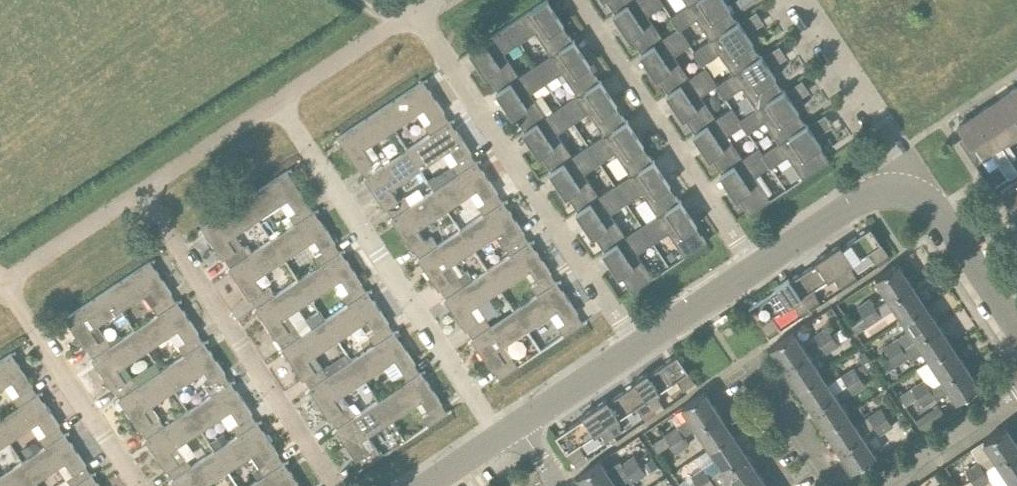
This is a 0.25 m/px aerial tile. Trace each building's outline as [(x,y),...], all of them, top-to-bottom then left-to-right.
[(551,53),(572,39),(563,24),(564,23),(549,0),(544,0),(508,24),(520,41),(535,31),(551,53)] [(615,11),(631,0),(608,0),(615,11)] [(615,11),(613,12),(630,37),(632,36),(642,51),(663,37),(648,14),(663,3),(661,0),(631,0),(615,11)] [(679,26),(680,28),(696,17),(710,38),(737,20),(729,8),(731,7),(726,0),(693,0),(688,4),(671,15),(679,26)] [(719,51),(733,73),(760,55),(752,42),(754,41),(739,19),(737,20),(710,38),(694,49),(703,62),(719,51)] [(504,51),(520,41),(508,24),(470,49),(487,75),(488,74),(498,88),(519,74),(504,51)] [(680,28),(679,26),(663,37),(642,51),(640,52),(657,77),(658,76),(668,91),(690,77),(674,54),(690,44),(680,28)] [(535,64),(546,81),(562,71),(577,94),(599,79),(589,64),(591,63),(574,38),(572,39),(551,53),(535,64)] [(762,54),(760,55),(733,73),(717,84),(725,97),(742,86),(756,107),(783,89),(775,77),(776,75),(762,54)] [(546,81),(535,64),(519,74),(498,88),(496,90),(513,115),(515,114),(525,128),(546,114),(531,91),(546,81)] [(701,94),(717,84),(705,66),(690,77),(668,91),(667,92),(683,117),(685,116),(695,131),(716,117),(701,94)] [(562,104),(573,121),(589,111),(604,134),(626,119),(616,104),(618,103),(601,78),(599,79),(577,94),(562,104)] [(379,109),(393,130),(424,109),(431,120),(425,125),(431,133),(449,121),(444,113),(445,112),(424,80),(379,109)] [(998,99),(1016,126),(1016,86),(998,99)] [(739,118),(743,124),(748,131),(765,120),(779,141),(806,123),(798,111),(799,110),(785,88),(783,89),(756,107),(739,118)] [(1016,138),(1016,126),(998,99),(979,112),(1011,160),(1016,156),(1008,143),(1016,138)] [(573,121),(562,104),(546,114),(525,128),(523,130),(540,155),(541,154),(551,169),(572,154),(557,132),(573,121)] [(743,124),(739,118),(732,107),(716,117),(695,131),(693,132),(710,157),(712,156),(722,171),(743,157),(727,134),(743,124)] [(366,176),(384,164),(378,155),(372,160),(364,148),(393,130),(379,109),(337,136),(358,169),(360,168),(366,176)] [(1006,163),(1011,160),(979,112),(959,125),(982,160),(997,151),(1006,163)] [(588,144),(600,161),(615,151),(630,174),(652,159),(642,145),(644,143),(627,118),(626,119),(604,134),(588,144)] [(457,173),(476,161),(470,153),(472,152),(450,120),(449,121),(431,133),(409,147),(423,168),(444,154),(457,173)] [(762,152),(770,164),(771,166),(788,154),(803,177),(830,159),(820,145),(822,144),(807,122),(806,123),(779,141),(762,152)] [(600,161),(588,144),(572,154),(551,169),(550,170),(566,195),(568,194),(578,209),(599,195),(584,172),(600,161)] [(392,216),(418,199),(413,191),(405,196),(398,184),(423,168),(409,147),(384,164),(366,176),(364,177),(385,209),(387,208),(392,216)] [(770,164),(762,152),(758,147),(743,157),(722,171),(720,172),(737,197),(738,196),(749,213),(770,199),(754,174),(770,164)] [(615,184),(626,201),(642,191),(657,214),(679,199),(669,185),(671,183),(654,158),(652,159),(630,174),(615,184)] [(484,213),(502,202),(497,194),(498,193),(477,160),(476,161),(457,173),(437,186),(451,207),(477,190),(484,201),(478,205),(484,213)] [(294,224),(313,211),(308,203),(309,202),(288,170),(247,197),(260,217),(281,204),(294,224)] [(1014,208),(1016,206),(1016,178),(1001,188),(1014,208)] [(626,201),(615,184),(599,195),(578,209),(576,210),(593,235),(595,234),(605,249),(626,235),(610,212),(626,201)] [(419,256),(438,244),(432,236),(425,240),(418,229),(451,207),(437,186),(418,199),(392,216),(391,217),(412,249),(414,248),(419,256)] [(230,266),(249,254),(236,234),(260,217),(247,197),(202,227),(223,259),(225,257),(230,266)] [(641,224),(653,241),(668,231),(685,256),(707,241),(696,225),(697,224),(681,198),(679,199),(657,214),(641,224)] [(511,254),(529,242),(523,234),(525,233),(503,201),(502,202),(484,213),(465,226),(479,246),(498,234),(511,254)] [(273,237),(287,258),(315,239),(322,250),(316,255),(321,263),(340,251),(334,243),(335,242),(314,210),(313,211),(294,224),(273,237)] [(653,241),(641,224),(626,235),(605,249),(603,250),(620,275),(621,274),(632,290),(653,276),(637,252),(653,241)] [(446,297),(473,278),(468,270),(459,276),(451,265),(479,246),(465,226),(438,244),(419,256),(417,257),(439,289),(441,288),(446,297)] [(828,250),(847,280),(856,274),(849,264),(869,251),(876,261),(888,253),(871,226),(842,245),(841,242),(828,250)] [(257,306),(275,294),(270,286),(263,290),(255,279),(287,258),(273,237),(249,254),(230,266),(229,267),(250,299),(252,298),(257,306)] [(538,294),(556,282),(530,241),(529,242),(511,254),(491,267),(505,287),(531,270),(539,281),(532,285),(538,294)] [(790,279),(808,306),(819,299),(812,289),(832,275),(839,285),(847,280),(828,250),(815,259),(817,261),(790,279)] [(301,277),(314,297),(342,279),(349,291),(342,295),(348,304),(366,292),(361,283),(362,283),(341,251),(340,251),(321,263),(301,277)] [(158,314),(176,302),(171,293),(172,292),(151,260),(113,285),(127,306),(145,294),(158,314)] [(889,297),(911,282),(898,262),(875,277),(889,297)] [(473,337),(491,325),(485,316),(479,321),(471,309),(505,287),(491,267),(473,278),(446,297),(444,298),(466,329),(467,329),(473,337)] [(284,346),(299,336),(286,316),(314,297),(301,277),(275,294),(257,306),(277,339),(284,346)] [(808,306),(790,279),(788,277),(775,285),(777,288),(749,307),(766,334),(779,326),(772,316),(792,302),(799,312),(808,306)] [(536,342),(541,351),(583,323),(577,314),(578,313),(557,281),(556,282),(538,294),(519,306),(533,326),(551,314),(559,326),(536,342)] [(889,297),(890,298),(877,307),(864,316),(858,319),(852,323),(858,332),(882,315),(895,307),(903,317),(925,303),(911,282),(889,297)] [(93,357),(134,329),(132,326),(109,341),(99,325),(127,306),(113,285),(65,317),(86,349),(88,348),(93,357)] [(375,344),(393,332),(388,324),(389,323),(368,291),(366,292),(348,304),(330,316),(343,336),(368,320),(376,331),(369,335),(375,344)] [(864,316),(877,307),(870,297),(857,305),(864,316)] [(185,354),(203,342),(198,334),(199,333),(178,301),(176,302),(158,314),(139,326),(153,347),(178,330),(185,341),(179,345),(185,354)] [(916,338),(939,323),(925,303),(903,317),(910,329),(897,338),(903,347),(916,338)] [(500,378),(518,366),(505,345),(533,326),(519,306),(491,325),(473,337),(471,337),(493,370),(494,369),(500,378)] [(309,329),(325,319),(319,310),(312,315),(304,321),(309,329)] [(310,387),(329,374),(324,367),(316,354),(343,336),(330,316),(325,319),(309,329),(309,330),(299,336),(284,346),(282,347),(303,379),(305,378),(310,387)] [(930,359),(952,344),(939,323),(916,338),(903,347),(909,357),(912,360),(925,351),(930,359)] [(120,397),(138,385),(125,365),(153,347),(139,326),(134,329),(93,357),(92,358),(113,390),(115,389),(120,397)] [(820,343),(833,335),(827,326),(814,334),(820,343)] [(784,367),(808,351),(794,330),(770,346),(784,367)] [(402,384),(421,371),(415,363),(416,363),(394,331),(393,332),(375,344),(360,353),(374,374),(395,360),(403,371),(396,375),(402,384)] [(826,352),(839,344),(833,335),(820,343),(826,352)] [(891,355),(903,347),(897,338),(895,339),(885,345),(884,346),(891,355)] [(212,394),(230,382),(224,374),(226,373),(205,341),(203,342),(185,354),(165,367),(179,388),(205,370),(212,381),(206,386),(212,394)] [(943,379),(966,364),(952,344),(930,359),(916,367),(924,378),(930,387),(943,379)] [(897,364),(909,357),(903,347),(891,355),(875,365),(882,374),(897,364)] [(798,387),(822,372),(808,351),(784,367),(798,387)] [(13,381),(20,393),(9,400),(14,408),(38,393),(32,385),(34,384),(12,352),(0,360),(0,390),(13,381)] [(329,374),(352,359),(347,352),(324,367),(329,374)] [(337,427),(356,415),(350,406),(341,412),(333,401),(374,374),(360,353),(352,359),(329,374),(310,387),(309,388),(330,420),(331,419),(337,427)] [(636,381),(654,408),(662,403),(656,393),(676,379),(683,389),(695,381),(677,354),(649,373),(647,370),(634,379),(636,381)] [(957,400),(980,385),(966,364),(943,379),(930,387),(936,397),(938,398),(950,389),(957,400)] [(847,383),(860,375),(854,366),(841,374),(847,383)] [(147,437),(165,425),(152,405),(179,388),(165,367),(138,385),(120,397),(118,398),(140,430),(142,429),(147,437)] [(384,396),(397,416),(422,400),(430,411),(423,416),(429,425),(448,412),(442,403),(443,403),(422,371),(421,371),(402,384),(384,396)] [(811,408),(835,392),(822,372),(798,387),(811,408)] [(854,393),(866,384),(860,375),(847,383),(854,393)] [(911,386),(917,396),(930,387),(924,378),(911,386)] [(238,434),(257,422),(251,414),(253,413),(231,381),(230,382),(212,394),(191,407),(205,428),(232,410),(239,421),(232,426),(238,434)] [(595,405),(614,435),(622,429),(616,419),(636,406),(643,416),(654,408),(636,381),(609,399),(607,397),(595,405)] [(923,405),(936,397),(930,387),(917,396),(923,405)] [(690,416),(677,425),(683,434),(697,426),(719,410),(705,390),(683,405),(690,416)] [(64,434),(59,426),(60,425),(39,392),(38,393),(14,408),(0,418),(13,439),(40,421),(47,433),(40,437),(46,446),(64,434)] [(825,428),(849,412),(835,392),(811,408),(825,428)] [(365,467),(383,456),(377,446),(370,451),(362,439),(397,416),(384,396),(356,415),(337,427),(336,428),(356,460),(358,459),(365,467)] [(614,435),(595,405),(582,414),(584,416),(556,435),(573,462),(585,454),(579,444),(599,430),(606,440),(614,435)] [(868,415),(874,425),(887,416),(881,406),(868,415)] [(174,477),(192,465),(179,445),(205,428),(191,407),(165,425),(147,437),(145,438),(167,470),(168,469),(174,477)] [(710,445),(732,431),(719,410),(697,426),(710,445)] [(839,449),(862,433),(874,425),(868,415),(856,423),(849,412),(825,428),(839,449)] [(887,416),(874,425),(880,434),(894,425),(887,416)] [(13,439),(0,418),(0,448),(13,439)] [(265,475),(283,462),(278,454),(279,453),(258,421),(257,422),(238,434),(228,441),(222,445),(236,466),(252,454),(260,466),(265,475)] [(683,434),(677,425),(664,434),(671,443),(683,434)] [(1016,447),(1016,442),(1006,425),(983,440),(998,461),(1016,447)] [(724,466),(746,451),(732,431),(710,445),(718,457),(704,466),(710,475),(724,466)] [(73,485),(91,474),(86,466),(87,465),(66,433),(64,434),(46,446),(41,449),(36,441),(22,450),(27,458),(26,459),(40,480),(66,462),(73,473),(67,477),(73,485)] [(852,469),(875,454),(876,454),(862,433),(839,449),(852,469)] [(671,443),(664,434),(652,442),(658,451),(671,443)] [(689,444),(683,434),(671,443),(677,452),(689,444)] [(236,466),(222,445),(217,448),(192,465),(174,477),(172,478),(177,485),(205,485),(236,466)] [(998,461),(1011,481),(1016,477),(1016,447),(998,461)] [(724,466),(710,475),(697,484),(699,485),(713,485),(716,484),(718,485),(739,485),(759,471),(746,451),(724,466)] [(622,463),(627,472),(640,463),(635,454),(622,463)] [(40,480),(26,459),(9,470),(0,476),(0,485),(30,485),(40,480)] [(613,481),(600,460),(578,474),(586,485),(605,485),(613,481)] [(972,477),(984,469),(978,460),(966,468),(972,477)] [(9,470),(4,461),(0,464),(0,476),(9,470)] [(285,461),(283,462),(265,475),(249,485),(250,485),(301,485),(285,461)] [(640,463),(627,472),(634,481),(646,472),(640,463)] [(697,484),(710,475),(704,466),(691,475),(697,484)] [(977,485),(979,485),(990,479),(984,469),(972,477),(977,485)] [(759,471),(739,485),(769,485),(759,471)] [(634,481),(627,472),(613,481),(605,485),(626,485),(634,481)] [(92,473),(91,474),(73,485),(72,485),(101,485),(92,473)]
